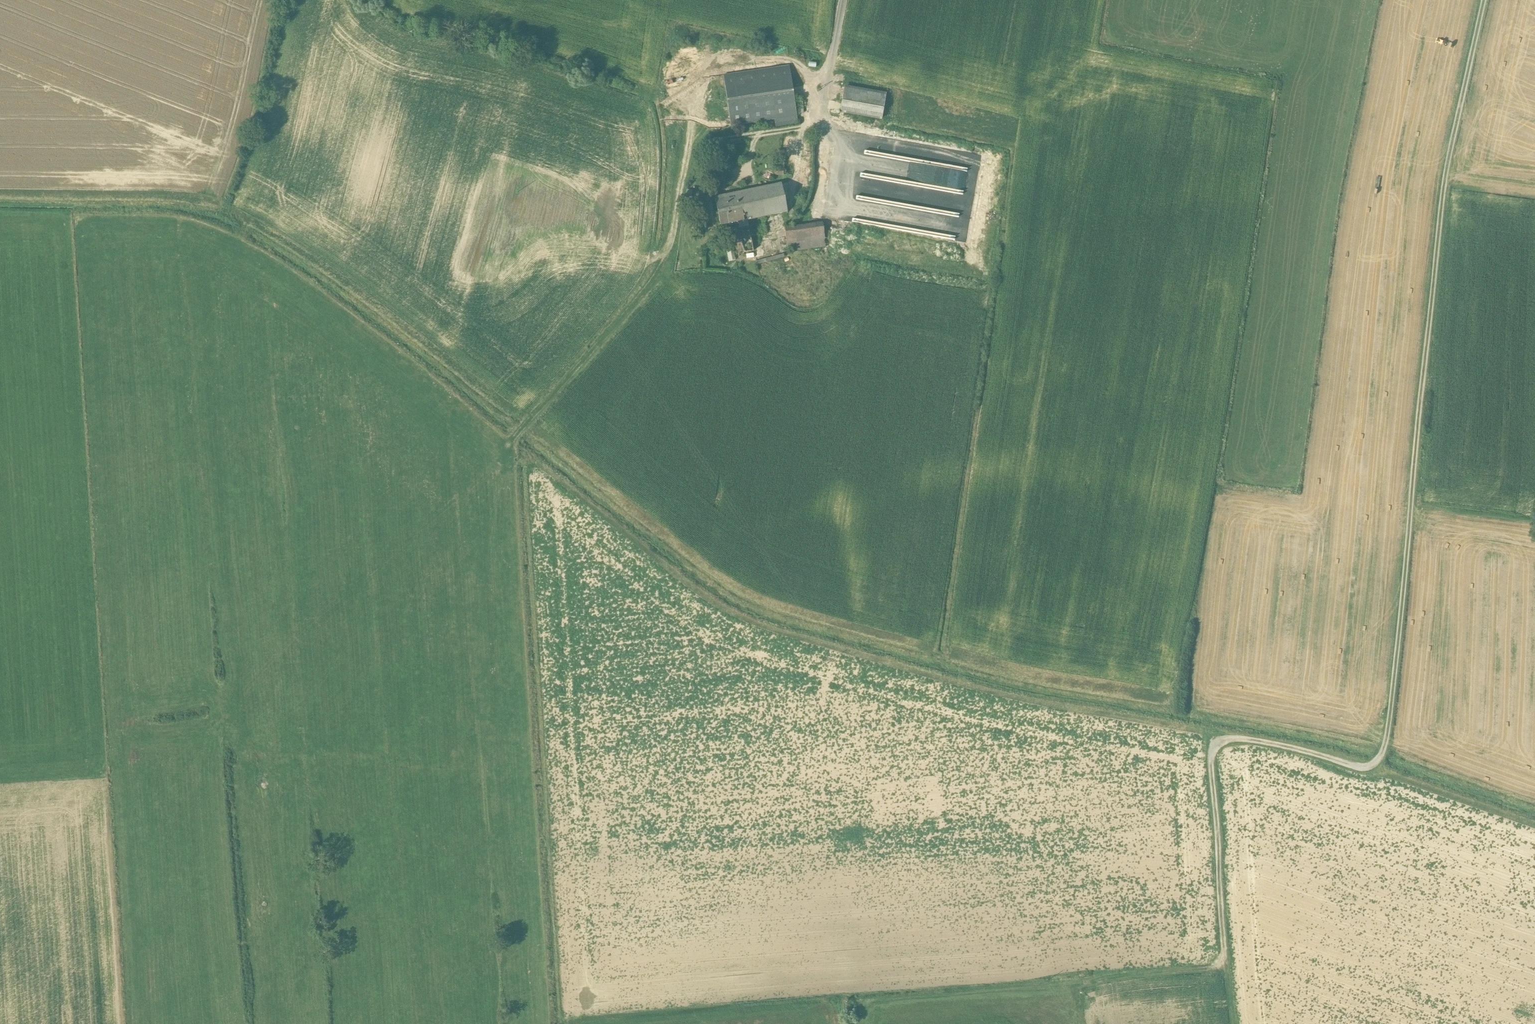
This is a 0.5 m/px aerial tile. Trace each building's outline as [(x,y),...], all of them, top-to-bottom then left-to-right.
[(789,66),(723,75),(731,126),(775,119),(776,127),(798,124),(789,66)] [(885,94),(845,87),(841,112),(881,119),(885,94)] [(938,140),(839,123),(835,143),(934,161),(938,140)] [(773,177),(773,175),(773,173),(772,172),(770,171),(769,170),(767,171),(765,172),(764,173),(764,175),(764,177),(765,178),(767,179),(769,180),(771,179),(772,178),(773,177)] [(781,184),(737,193),(743,221),(747,220),(787,211),(781,184)] [(737,193),(714,198),(720,225),(738,222),(743,221),(737,193)] [(743,221),(738,222),(744,252),(753,251),(747,220),(743,221)] [(822,222),(785,227),(787,243),(824,238),(822,222)]
